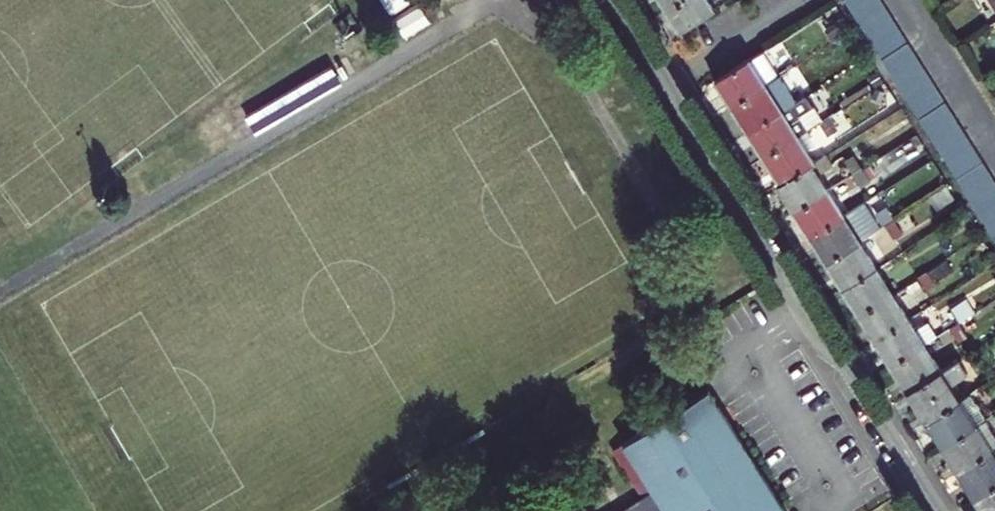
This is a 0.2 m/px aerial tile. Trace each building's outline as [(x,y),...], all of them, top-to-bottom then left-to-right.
[(666,9),(680,0),(660,0),(666,9)] [(680,32),(716,9),(710,0),(680,0),(666,9),(680,32)] [(853,11),(869,0),(846,0),(853,11)] [(860,23),(885,7),(881,0),(869,0),(853,11),(860,23)] [(885,7),(860,23),(861,24),(867,34),(892,18),(885,7)] [(867,34),(875,46),(900,30),(892,18),(867,34)] [(877,50),(883,58),(907,43),(900,30),(875,46),(877,50)] [(883,58),(890,70),(915,54),(907,43),(883,58)] [(762,50),(715,80),(732,107),(779,77),(762,50)] [(890,70),(897,82),(922,66),(915,54),(890,70)] [(922,66),(897,82),(905,93),(929,78),(922,66)] [(337,72),(250,123),(257,134),(343,83),(337,72)] [(732,107),(748,132),(795,101),(780,76),(779,77),(732,107)] [(905,93),(912,105),(937,90),(929,78),(905,93)] [(912,105),(920,118),(945,102),(937,90),(912,105)] [(748,132),(765,158),(799,136),(816,126),(799,99),(795,101),(748,132)] [(945,102),(920,118),(927,130),(952,114),(945,102)] [(952,114),(927,130),(935,142),(960,126),(952,114)] [(837,130),(828,117),(821,122),(829,134),(837,130)] [(935,142),(943,153),(967,138),(960,126),(935,142)] [(799,136),(765,158),(781,184),(816,161),(799,136)] [(967,138),(943,153),(950,166),(974,150),(967,138)] [(950,166),(957,177),(982,161),(974,150),(950,166)] [(778,185),(794,211),(829,189),(819,173),(833,165),(826,155),(816,161),(781,184),(778,185)] [(853,157),(846,161),(854,174),(861,168),(853,157)] [(957,177),(964,189),(989,173),(982,161),(957,177)] [(869,181),(861,168),(854,174),(862,186),(869,181)] [(973,201),(994,187),(994,182),(989,173),(964,189),(973,201)] [(980,213),(994,203),(994,187),(973,201),(980,213)] [(794,211),(810,236),(845,214),(829,189),(794,211)] [(980,213),(988,225),(994,221),(994,203),(980,213)] [(886,209),(879,213),(885,224),(893,219),(886,209)] [(810,236),(825,260),(861,239),(884,224),(876,211),(852,225),(845,214),(810,236)] [(901,233),(893,219),(885,224),(894,238),(901,233)] [(825,260),(842,287),(878,265),(861,239),(825,260)] [(918,275),(925,270),(917,258),(909,263),(918,275)] [(944,259),(925,270),(918,275),(925,287),(951,271),(944,259)] [(878,265),(842,287),(858,312),(893,291),(878,265)] [(893,291),(858,312),(874,338),(909,316),(893,291)] [(950,311),(943,315),(951,327),(958,323),(950,311)] [(973,315),(958,324),(965,334),(979,325),(973,315)] [(874,338),(891,365),(926,343),(909,316),(874,338)] [(965,334),(958,324),(958,323),(951,327),(957,338),(965,334)] [(891,365),(907,390),(942,369),(926,343),(891,365)] [(907,390),(926,420),(961,399),(951,383),(967,373),(959,360),(942,370),(942,369),(907,390)] [(621,461),(712,409),(777,510),(785,510),(708,390),(614,450),(621,461)] [(984,419),(968,394),(961,399),(977,424),(984,419)] [(926,420),(942,446),(977,424),(961,399),(926,420)] [(712,409),(621,461),(635,483),(646,477),(653,489),(618,510),(777,510),(712,409)] [(984,419),(977,424),(993,448),(994,447),(994,436),(984,419)] [(942,446),(958,471),(993,448),(977,424),(942,446)] [(974,497),(994,484),(994,447),(993,448),(958,471),(974,497)] [(974,497),(983,510),(994,510),(994,484),(974,497)]
